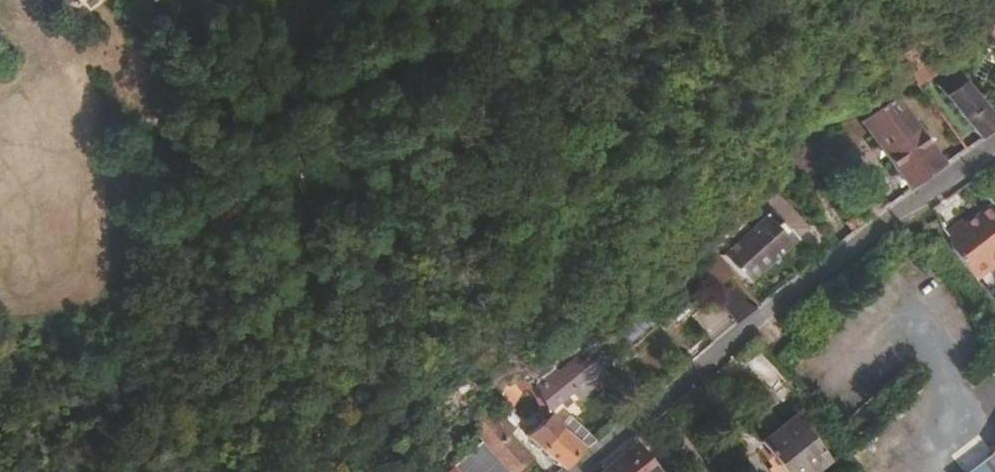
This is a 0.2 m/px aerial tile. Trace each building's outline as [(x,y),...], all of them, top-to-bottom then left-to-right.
[(966,83),(946,98),(981,142),(994,132),(994,120),(966,83)] [(944,167),(897,100),(862,125),(869,134),(908,193),(944,167)] [(991,205),(964,226),(945,242),(949,251),(971,279),(994,261),(994,210),(991,205)] [(720,255),(745,282),(794,240),(764,206),(726,238),(731,246),(720,255)] [(964,226),(960,221),(942,236),(945,242),(964,226)] [(994,267),(994,261),(971,279),(975,283),(994,267)] [(754,306),(732,284),(719,295),(737,320),(754,306)] [(554,368),(530,381),(545,413),(574,390),(578,397),(605,377),(591,358),(563,377),(554,368)] [(515,380),(503,389),(512,407),(523,389),(515,380)] [(512,407),(503,389),(491,398),(495,403),(503,414),(512,407)] [(495,403),(472,425),(483,437),(468,449),(472,455),(452,471),(509,471),(527,456),(510,431),(513,426),(503,414),(495,403)] [(552,412),(525,430),(542,448),(563,468),(574,456),(583,446),(562,425),(563,423),(552,412)] [(571,416),(563,423),(562,425),(583,446),(586,449),(595,440),(571,416)] [(762,442),(773,456),(767,460),(772,466),(769,468),(772,471),(814,471),(830,460),(796,417),(762,442)] [(599,471),(662,471),(644,448),(650,443),(641,431),(622,445),(619,447),(624,453),(599,471)] [(973,471),(994,471),(994,452),(973,471)]
